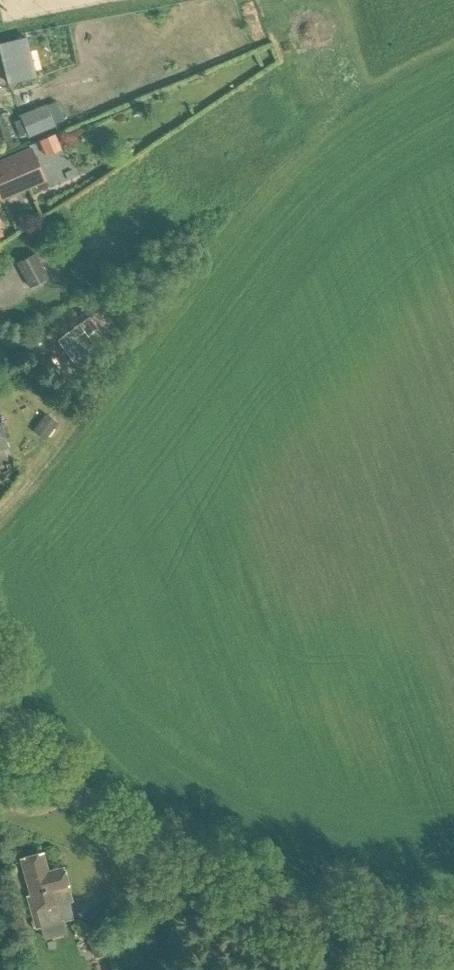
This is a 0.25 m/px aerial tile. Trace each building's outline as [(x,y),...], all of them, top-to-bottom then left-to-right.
[(21,105),(59,100),(57,83),(19,88),(21,105)] [(46,105),(46,104),(20,115),(30,137),(55,126),(54,124),(64,120),(56,101),(46,105)] [(39,140),(46,155),(61,149),(54,133),(39,140)] [(1,199),(46,180),(31,146),(0,160),(0,198),(1,199)] [(46,276),(34,253),(17,262),(30,285),(46,276)] [(73,365),(109,339),(90,313),(54,340),(73,365)] [(0,414),(0,449),(9,446),(0,414)] [(46,870),(41,852),(21,858),(31,894),(27,895),(36,927),(71,917),(67,901),(71,900),(67,885),(69,884),(64,865),(46,870)] [(108,951),(100,925),(85,929),(92,955),(108,951)]
